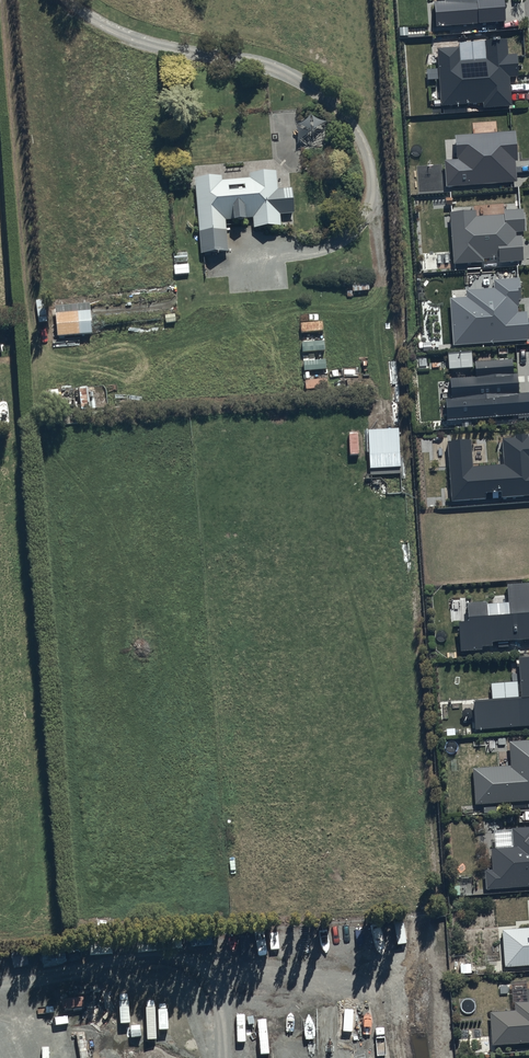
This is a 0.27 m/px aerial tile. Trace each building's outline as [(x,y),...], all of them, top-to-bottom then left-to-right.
[(444,2),(434,3),(436,27),(505,22),(503,0),(444,0),(444,2)] [(507,41),(459,44),(459,47),(437,49),(439,69),(427,70),(428,81),(439,80),(441,106),(483,104),(484,109),(512,107),(510,79),(518,78),(517,55),(508,56),(507,41)] [(515,132),(455,136),(457,160),(444,161),(446,188),(517,183),(515,163),(518,162),(515,132)] [(221,177),(196,178),(200,253),(228,252),(226,220),(234,220),(234,221),(246,221),(246,219),(253,219),(253,229),(281,227),(280,215),(294,214),(293,189),(278,190),(276,172),(250,174),(250,180),(222,182),(221,177)] [(475,212),(450,214),(454,266),(484,264),(484,260),(498,260),(498,265),(524,263),(522,236),(517,237),(517,234),(524,233),(523,211),(504,212),(504,217),(476,219),(475,212)] [(188,253),(173,253),(173,263),(187,263),(188,253)] [(493,281),(494,289),(466,291),(466,298),(450,299),(453,347),(528,341),(527,312),(518,313),(517,307),(519,307),(518,302),(521,301),(520,279),(493,281)] [(47,322),(44,300),(36,301),(39,323),(47,322)] [(92,334),(90,305),(56,307),(57,336),(92,334)] [(323,324),(301,324),(301,332),(323,332),(323,324)] [(324,343),(302,343),(302,352),(324,351),(324,343)] [(326,361),(303,362),(303,370),(326,370),(326,361)] [(475,364),(476,378),(450,380),(451,400),(445,400),(447,422),(528,417),(528,394),(519,395),(518,374),(512,375),(512,361),(475,364)] [(327,380),(305,381),(305,389),(327,389),(327,380)] [(400,474),(398,430),(368,432),(370,476),(400,474)] [(448,443),(452,503),(487,500),(486,495),(502,494),(502,499),(528,497),(528,438),(527,438),(527,436),(515,437),(515,440),(503,441),(505,467),(472,469),(470,441),(448,443)] [(468,605),(469,624),(459,625),(461,653),(482,652),(482,648),(492,648),(491,644),(528,641),(528,585),(507,586),(509,617),(488,618),(487,604),(468,605)] [(519,660),(522,700),(474,703),(476,731),(528,727),(528,660),(519,660)] [(474,771),(476,806),(528,803),(528,743),(510,744),(511,768),(474,771)] [(485,871),(486,890),(490,890),(491,894),(528,892),(528,829),(512,830),(513,849),(491,850),(492,871),(485,871)] [(503,931),(504,968),(528,967),(528,929),(503,931)] [(490,1013),(492,1047),(528,1044),(528,990),(527,991),(527,996),(521,996),(522,1003),(515,1004),(515,1012),(490,1013)]
